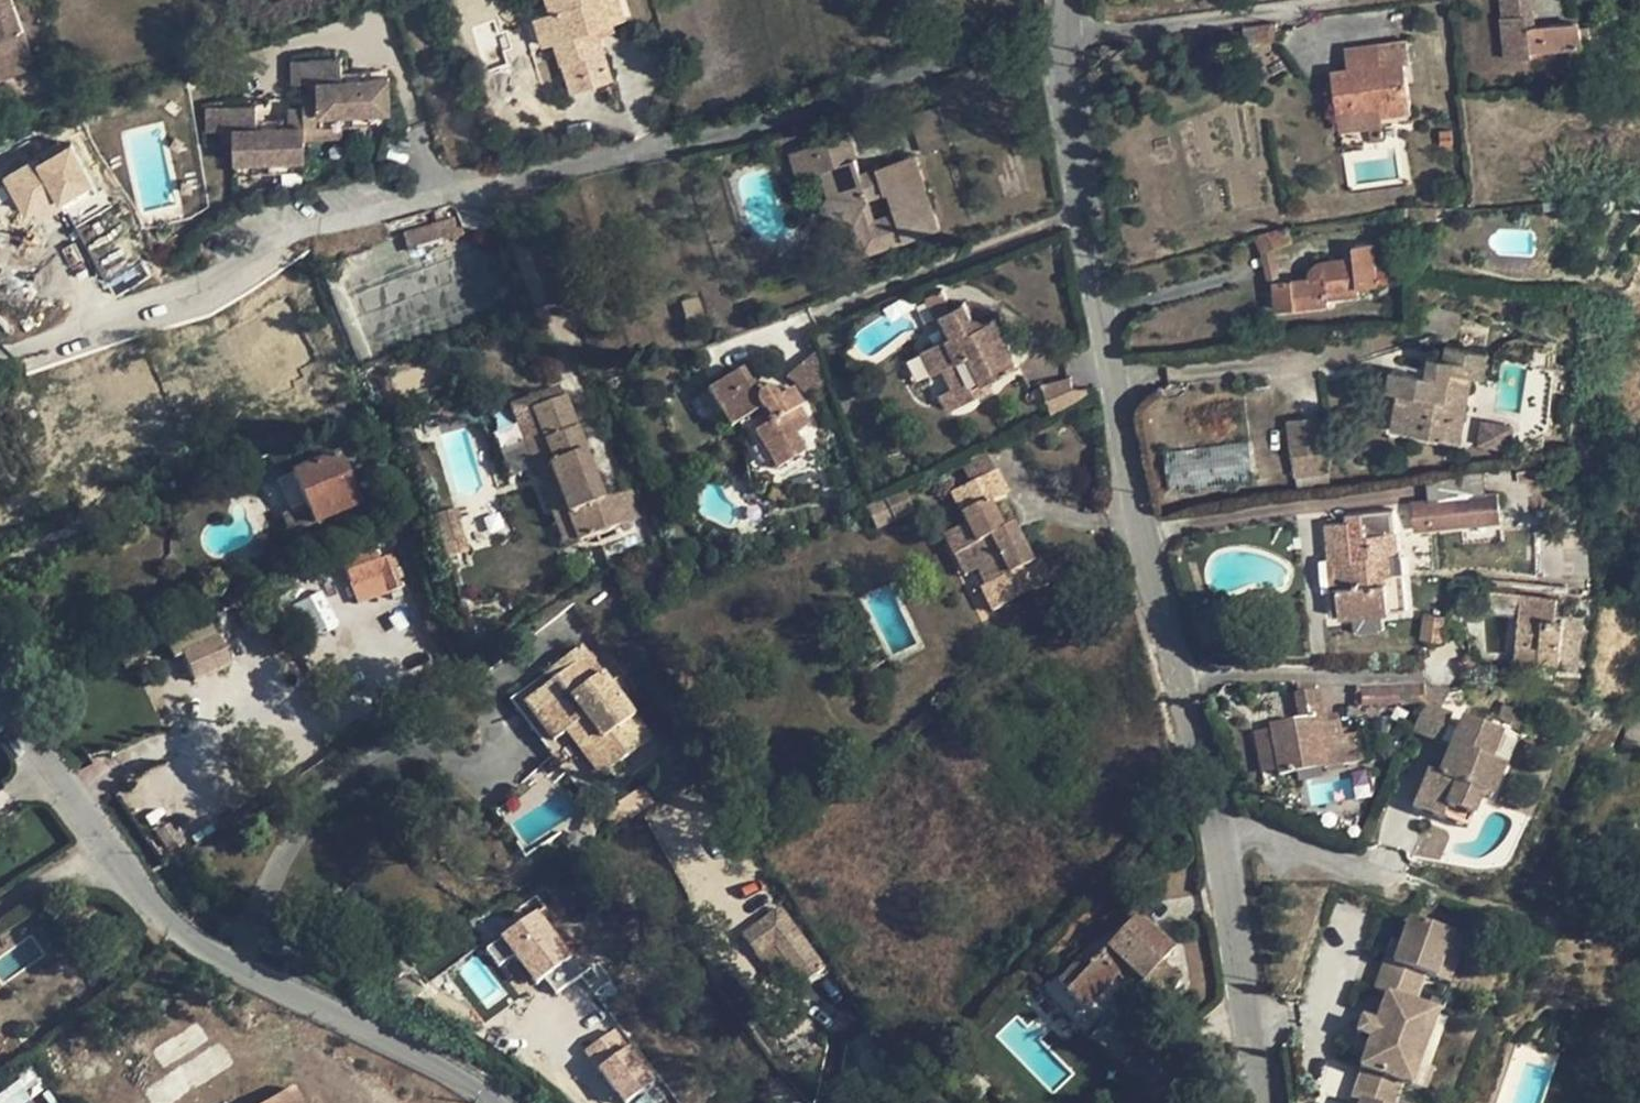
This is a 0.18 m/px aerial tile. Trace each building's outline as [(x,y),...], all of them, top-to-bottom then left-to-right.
[(12,0),(0,0),(0,77),(35,66),(22,31),(12,0)] [(551,11),(535,17),(544,44),(555,41),(571,91),(612,78),(598,36),(596,28),(611,23),(625,19),(619,0),(548,0),(551,11)] [(1504,16),(1502,16),(1507,57),(1532,55),(1531,50),(1583,43),(1592,43),(1590,24),(1581,25),(1580,23),(1580,22),(1580,20),(1579,20),(1578,19),(1577,19),(1575,19),(1535,24),(1528,25),(1527,13),(1534,12),(1532,0),(1502,0),(1504,16)] [(611,23),(596,28),(598,36),(614,31),(611,23)] [(1278,40),(1276,23),(1267,24),(1269,41),(1278,40)] [(1267,24),(1243,28),(1244,44),(1269,41),(1267,24)] [(1407,40),(1378,44),(1381,64),(1349,69),(1331,71),(1337,114),(1340,130),(1342,147),(1371,143),(1370,139),(1367,110),(1379,108),(1381,115),(1382,115),(1411,111),(1405,62),(1411,61),(1407,40)] [(1378,44),(1347,48),(1349,69),(1381,64),(1378,44)] [(343,125),(390,123),(388,79),(342,80),(341,58),(309,59),(309,82),(310,94),(304,94),(305,126),(343,125)] [(309,82),(309,59),(292,60),(293,83),(309,82)] [(46,69),(33,74),(35,81),(38,89),(52,85),(46,69)] [(237,172),(307,169),(306,137),(305,126),(305,125),(259,127),(258,105),(225,106),(226,129),(227,141),(236,141),(237,172)] [(938,105),(910,115),(914,126),(942,116),(938,105)] [(226,129),(225,106),(209,107),(210,130),(226,129)] [(1381,115),(1379,108),(1367,110),(1370,139),(1385,138),(1382,115),(1381,115)] [(942,116),(914,126),(923,153),(951,143),(942,116)] [(343,125),(305,126),(306,137),(344,136),(343,125)] [(833,186),(829,195),(835,198),(828,213),(855,228),(870,236),(874,251),(940,229),(940,227),(936,229),(930,209),(934,208),(925,184),(922,185),(916,168),(920,168),(916,154),(878,167),(879,171),(862,176),(861,172),(856,157),(848,132),(818,142),(827,168),(833,186)] [(821,170),(827,168),(818,142),(792,152),(800,177),(821,170)] [(71,144),(1,178),(24,225),(94,191),(71,144)] [(878,167),(861,172),(862,176),(879,171),(878,167)] [(827,168),(821,170),(829,195),(833,186),(827,168)] [(925,184),(920,168),(916,168),(922,185),(925,184)] [(413,187),(412,181),(404,183),(406,189),(413,187)] [(835,198),(829,195),(822,210),(828,213),(835,198)] [(1446,207),(1436,207),(1436,216),(1446,216),(1446,207)] [(940,227),(934,208),(930,209),(936,229),(940,227)] [(457,216),(432,224),(437,241),(464,232),(457,216)] [(432,224),(403,233),(408,250),(437,241),(432,224)] [(1257,234),(1265,251),(1273,247),(1292,240),(1286,227),(1257,234)] [(870,236),(855,228),(864,254),(874,251),(870,236)] [(1373,244),(1353,246),(1354,258),(1324,260),(1322,261),(1318,262),(1314,265),(1311,269),(1310,273),(1310,278),(1292,279),(1281,281),(1273,282),(1273,283),(1275,297),(1292,295),(1293,307),(1329,304),(1328,297),(1360,294),(1359,287),(1377,285),(1376,278),(1375,261),(1373,244)] [(1261,252),(1268,284),(1273,283),(1273,282),(1281,281),(1273,247),(1265,251),(1261,252)] [(1385,260),(1375,261),(1376,278),(1387,275),(1385,260)] [(943,313),(952,308),(943,289),(927,296),(937,317),(944,314),(943,313)] [(1292,295),(1275,297),(1276,309),(1293,307),(1292,295)] [(702,319),(696,299),(681,303),(688,323),(702,319)] [(952,308),(943,313),(944,314),(953,334),(924,349),(935,372),(945,366),(954,386),(962,402),(991,387),(988,380),(1018,365),(1013,356),(994,318),(984,323),(982,320),(980,319),(977,318),(974,319),(965,302),(952,308)] [(1487,353),(1448,347),(1445,359),(1430,356),(1428,375),(1392,369),(1388,390),(1399,391),(1392,429),(1448,439),(1452,415),(1464,417),(1472,375),(1483,378),(1487,353)] [(1553,349),(1534,347),(1533,353),(1534,358),(1534,366),(1532,365),(1522,415),(1518,437),(1545,428),(1552,364),(1553,349)] [(814,354),(786,377),(789,378),(793,380),(796,382),(798,383),(801,388),(803,393),(825,386),(814,354)] [(739,371),(707,389),(730,427),(736,423),(745,438),(745,455),(748,478),(744,495),(758,503),(765,506),(770,493),(776,469),(803,453),(792,435),(808,426),(797,409),(799,407),(789,391),(775,399),(774,396),(773,394),(771,393),(769,392),(767,391),(765,391),(763,391),(760,392),(759,393),(757,394),(756,396),(755,397),(739,371)] [(1074,388),(1070,376),(1042,383),(1052,413),(1077,400),(1074,388)] [(559,386),(543,392),(547,403),(532,409),(544,440),(553,463),(548,465),(557,488),(577,542),(618,526),(606,497),(600,500),(582,452),(584,451),(559,386)] [(962,402),(954,386),(941,392),(950,408),(962,402)] [(1074,388),(1077,400),(1087,395),(1086,389),(1074,388)] [(1041,390),(1039,389),(1036,389),(1034,390),(1032,391),(1032,392),(1032,393),(1032,394),(1032,396),(1032,397),(1033,397),(1034,399),(1037,400),(1039,400),(1041,399),(1043,397),(1043,394),(1043,392),(1041,390)] [(1032,392),(1032,391),(1026,395),(1029,402),(1034,399),(1033,397),(1032,397),(1032,396),(1032,394),(1032,393),(1032,392)] [(543,392),(508,406),(532,409),(547,403),(543,392)] [(532,409),(508,406),(525,448),(544,440),(532,409)] [(1464,417),(1452,415),(1448,439),(1460,441),(1464,417)] [(1322,418),(1289,421),(1292,452),(1325,448),(1322,418)] [(1515,424),(1483,419),(1480,441),(1511,446),(1515,424)] [(548,465),(553,463),(544,440),(525,448),(534,471),(548,465)] [(1166,451),(1170,490),(1253,480),(1249,441),(1166,451)] [(1325,448),(1292,452),(1295,474),(1328,470),(1325,448)] [(268,455),(274,468),(289,463),(283,449),(268,455)] [(338,453),(291,474),(305,503),(312,520),(314,523),(360,502),(338,453)] [(986,454),(961,466),(970,485),(995,472),(986,454)] [(548,465),(534,471),(542,493),(557,488),(548,465)] [(1426,476),(1429,500),(1471,495),(1487,494),(1484,471),(1426,476)] [(970,485),(952,494),(967,525),(944,536),(954,556),(968,550),(978,571),(986,587),(981,589),(992,611),(1050,584),(1038,560),(1031,563),(1012,526),(1003,531),(990,504),(1007,495),(995,472),(970,485)] [(305,503),(291,474),(283,478),(297,507),(305,503)] [(635,487),(606,497),(618,526),(645,516),(635,487)] [(557,488),(542,493),(564,547),(577,542),(557,488)] [(915,513),(904,490),(885,499),(895,521),(915,513)] [(1471,495),(1429,500),(1411,503),(1414,527),(1432,525),(1432,527),(1489,521),(1487,494),(1471,495)] [(885,499),(866,508),(876,529),(895,521),(885,499)] [(1587,502),(1564,504),(1564,525),(1561,525),(1564,574),(1589,574),(1587,502)] [(297,507),(281,514),(288,531),(312,520),(305,503),(297,507)] [(1394,510),(1345,515),(1346,521),(1326,524),(1329,563),(1321,564),(1323,587),(1330,586),(1332,615),(1340,614),(1389,609),(1407,608),(1403,573),(1392,575),(1390,554),(1400,553),(1398,532),(1396,532),(1394,510)] [(462,541),(454,511),(433,516),(442,547),(462,541)] [(462,541),(442,547),(445,560),(466,554),(462,541)] [(968,550),(954,556),(965,577),(978,571),(968,550)] [(356,602),(404,586),(392,552),(345,568),(356,602)] [(1400,553),(1390,554),(1392,575),(1403,573),(1401,553),(1400,553)] [(320,590),(288,605),(304,641),(337,627),(320,590)] [(1558,597),(1521,594),(1515,659),(1540,662),(1541,658),(1561,660),(1560,665),(1578,668),(1579,652),(1582,627),(1584,615),(1556,613),(1558,597)] [(1434,639),(1437,615),(1424,613),(1420,637),(1434,639)] [(1582,627),(1579,652),(1587,653),(1590,628),(1582,627)] [(222,631),(182,648),(195,678),(235,661),(222,631)] [(582,646),(516,696),(523,705),(589,655),(582,646)] [(589,655),(523,705),(552,743),(565,734),(598,778),(652,737),(589,655)] [(1317,683),(1296,683),(1297,694),(1318,691),(1317,683)] [(1423,685),(1362,687),(1340,686),(1340,691),(1362,693),(1362,706),(1424,705),(1424,703),(1423,685)] [(1446,686),(1423,685),(1424,703),(1438,708),(1446,686)] [(1297,694),(1294,694),(1299,720),(1269,726),(1270,730),(1277,771),(1278,776),(1324,767),(1324,769),(1362,761),(1357,735),(1341,737),(1338,722),(1327,724),(1325,717),(1321,690),(1318,691),(1297,694)] [(523,705),(516,696),(510,701),(546,747),(552,743),(523,705)] [(1412,732),(1438,744),(1439,742),(1441,742),(1448,724),(1452,714),(1438,708),(1424,703),(1424,705),(1412,732)] [(1503,703),(1499,715),(1506,718),(1505,722),(1524,728),(1529,711),(1503,703)] [(1624,708),(1616,733),(1612,741),(1639,747),(1639,729),(1632,726),(1634,710),(1624,708)] [(1634,710),(1632,726),(1639,729),(1639,712),(1634,710)] [(1337,715),(1325,717),(1327,724),(1338,722),(1337,715)] [(1501,735),(1463,719),(1459,728),(1448,724),(1441,742),(1451,747),(1438,777),(1427,772),(1412,807),(1443,819),(1447,808),(1472,819),(1481,797),(1494,764),(1490,763),(1501,735)] [(1270,730),(1256,732),(1263,773),(1277,771),(1270,730)] [(598,778),(565,734),(552,743),(546,747),(580,792),(598,778)] [(1438,744),(1427,772),(1438,777),(1451,747),(1441,742),(1439,742),(1438,744)] [(1383,747),(1384,759),(1400,758),(1404,747),(1383,747)] [(1494,764),(1481,797),(1492,801),(1505,768),(1494,764)] [(643,787),(618,802),(630,820),(654,805),(643,787)] [(503,807),(493,813),(505,829),(511,825),(514,823),(503,807)] [(1447,808),(1443,819),(1468,830),(1472,819),(1447,808)] [(167,824),(156,832),(169,852),(175,847),(183,842),(177,833),(175,834),(167,824)] [(178,852),(175,847),(169,852),(172,856),(178,852)] [(780,908),(742,938),(757,958),(757,957),(774,944),(788,963),(803,985),(824,969),(780,908)] [(585,973),(540,914),(492,950),(504,966),(518,955),(540,984),(550,977),(561,991),(585,973)] [(1074,967),(1059,983),(1068,992),(1066,993),(1086,1011),(1126,968),(1162,1002),(1181,982),(1161,965),(1174,951),(1138,917),(1106,950),(1090,967),(1083,975),(1074,967)] [(1453,986),(1469,941),(1413,921),(1404,945),(1396,942),(1378,991),(1390,995),(1422,1006),(1432,978),(1453,986)] [(774,944),(757,957),(772,976),(788,963),(774,944)] [(1081,959),(1074,967),(1083,975),(1090,967),(1081,959)] [(1422,1006),(1390,995),(1363,1070),(1408,1085),(1414,1088),(1441,1013),(1422,1006)] [(619,1029),(591,1050),(630,1102),(631,1102),(659,1082),(619,1029)] [(1232,1051),(1216,1033),(1187,1058),(1203,1075),(1232,1051)] [(44,1089),(30,1070),(0,1091),(0,1102),(24,1102),(44,1089)] [(1363,1070),(1353,1100),(1362,1102),(1402,1102),(1408,1085),(1363,1070)] [(896,1084),(882,1094),(888,1102),(891,1102),(903,1094),(896,1084)] [(275,1102),(301,1102),(293,1091),(275,1102)]
